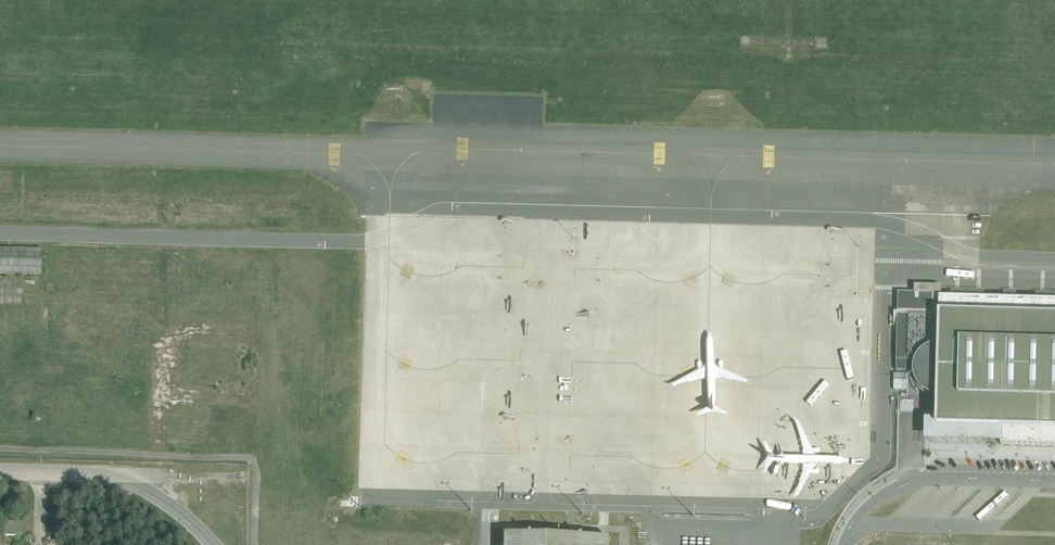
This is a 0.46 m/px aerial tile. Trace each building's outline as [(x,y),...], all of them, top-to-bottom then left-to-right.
[(41,274),(42,250),(0,249),(0,273),(41,274)] [(899,294),(897,372),(907,372),(907,361),(916,361),(915,364),(914,367),(914,370),(914,373),(914,376),(914,377),(914,378),(915,381),(916,383),(918,386),(920,388),(921,390),(924,393),(926,394),(929,396),(932,397),(935,398),(938,399),(937,429),(1002,430),(1002,446),(1054,447),(1054,298),(1043,298),(1011,297),(979,296),(957,296),(941,295),(941,288),(915,288),(915,295),(899,294)] [(20,523),(5,523),(4,536),(19,537),(20,523)] [(503,536),(503,544),(609,544),(609,538),(503,536)]
